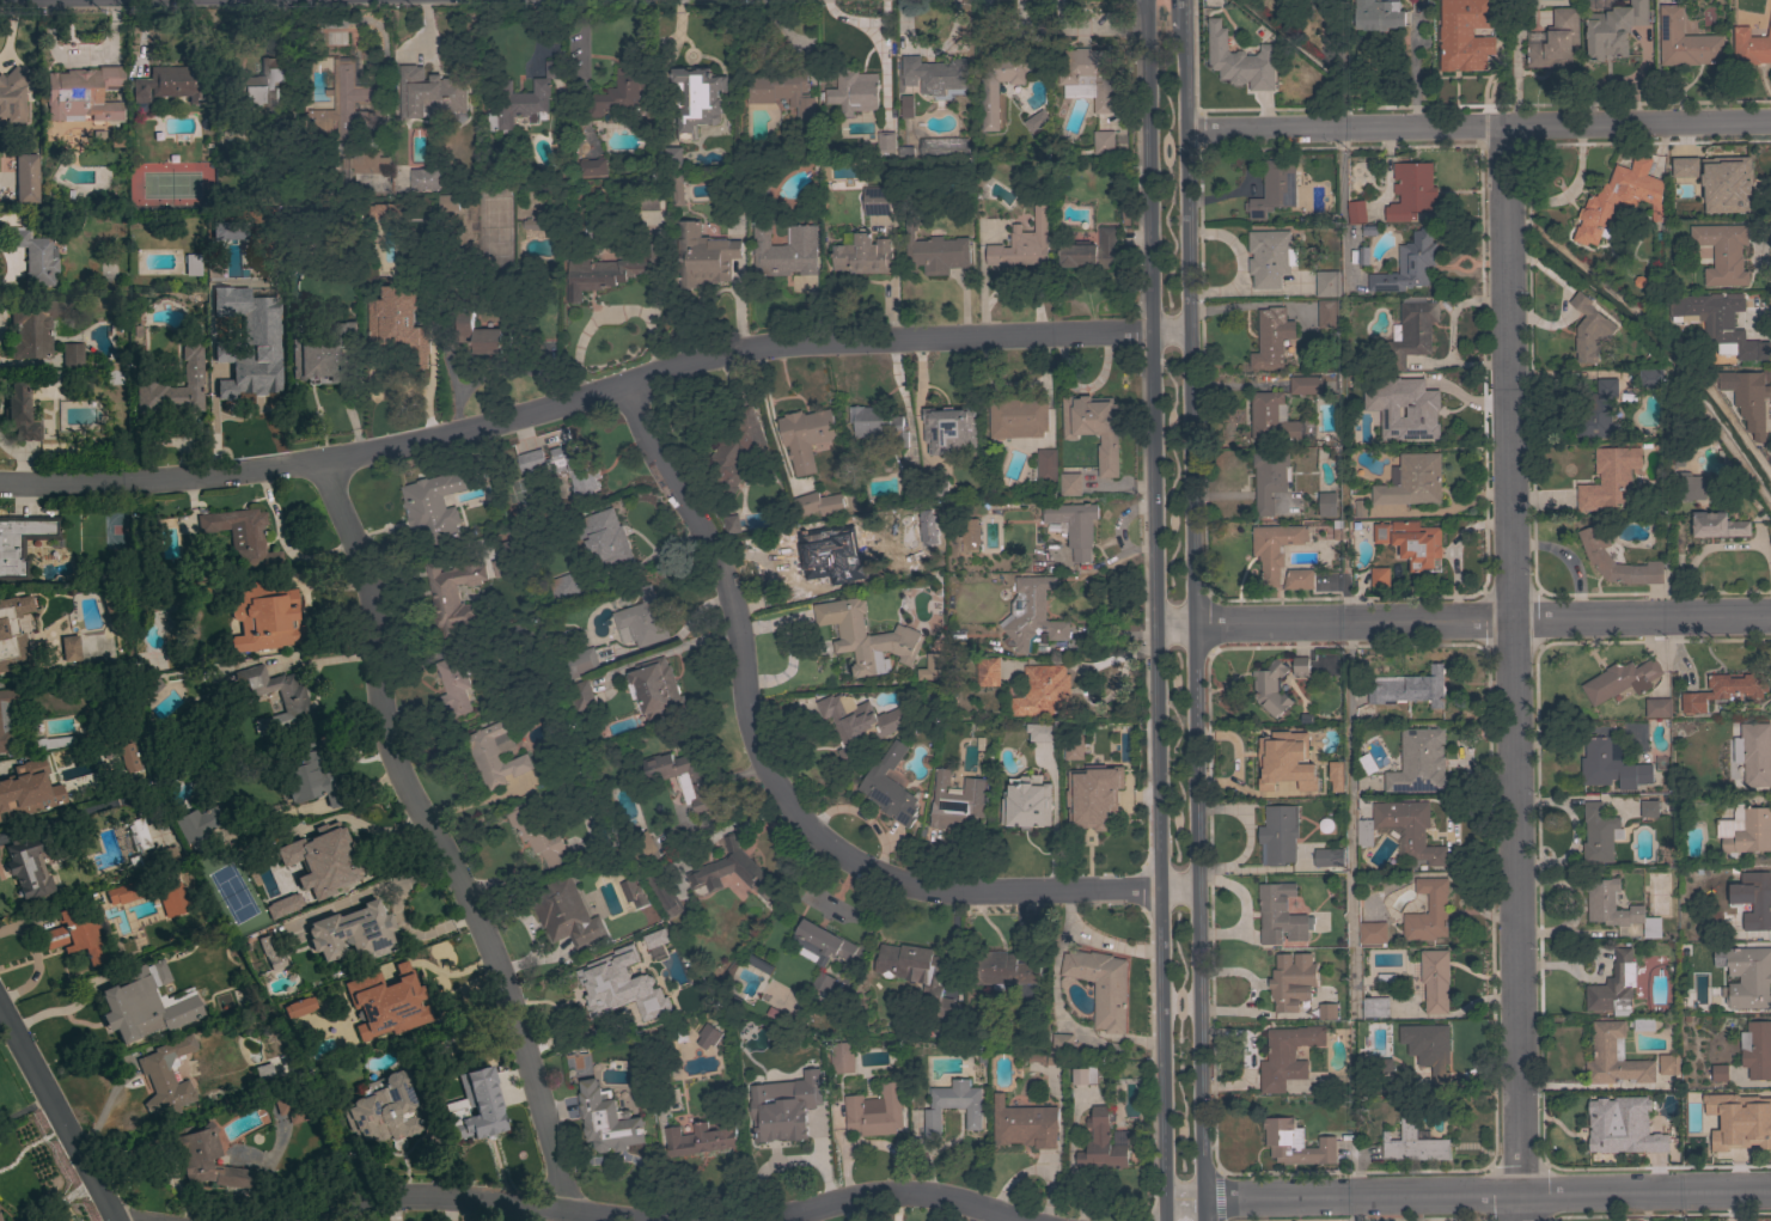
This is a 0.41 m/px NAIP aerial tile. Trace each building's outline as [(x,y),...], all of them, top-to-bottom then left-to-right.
[(1355,29),(1355,0),(1374,0),(1374,1),(1399,1),(1399,11),(1404,11),(1404,26),(1397,26),(1397,28),(1386,28),(1386,31),(1376,31),(1376,30),(1363,30),(1363,29),(1355,29)] [(1439,28),(1438,0),(1455,0),(1457,44),(1488,44),(1488,69),(1445,71),(1443,51),(1442,51),(1442,45),(1443,45),(1443,28),(1439,28)] [(1629,6),(1629,0),(1647,0),(1648,25),(1630,25),(1630,31),(1626,32),(1626,37),(1625,38),(1625,39),(1628,39),(1628,56),(1612,56),(1612,54),(1605,54),(1605,61),(1587,61),(1586,54),(1587,54),(1587,45),(1587,38),(1586,38),(1584,31),(1587,31),(1586,20),(1587,20),(1587,13),(1606,13),(1606,11),(1612,11),(1612,6),(1629,6)] [(1659,5),(1684,4),(1684,35),(1723,35),(1724,63),(1699,63),(1699,65),(1660,66),(1659,5)] [(1578,7),(1578,55),(1571,55),(1571,72),(1547,72),(1547,66),(1526,67),(1526,42),(1547,42),(1547,29),(1552,29),(1552,7),(1578,7)] [(1766,36),(1770,10),(1770,62),(1759,62),(1759,65),(1733,65),(1733,26),(1749,26),(1749,36),(1766,36)] [(1259,50),(1259,43),(1272,43),(1275,90),(1248,91),(1248,80),(1245,80),(1246,83),(1242,83),(1241,85),(1234,85),(1232,84),(1229,84),(1229,79),(1219,79),(1219,69),(1210,69),(1209,66),(1208,66),(1208,17),(1220,17),(1221,28),(1226,28),(1227,49),(1229,53),(1234,53),(1238,50),(1241,50),(1245,54),(1245,55),(1256,55),(1257,53),(1259,50)] [(1057,67),(1064,67),(1063,50),(1075,50),(1075,48),(1089,48),(1089,50),(1107,49),(1109,73),(1112,73),(1113,98),(1111,98),(1112,112),(1094,114),(1093,97),(1064,98),(1064,85),(1058,85),(1057,67)] [(999,130),(982,130),(981,51),(996,51),(996,54),(1044,53),(1044,71),(1025,72),(1025,84),(1009,84),(1009,81),(997,81),(999,130)] [(920,77),(916,77),(917,86),(903,86),(903,78),(902,78),(900,56),(920,55),(920,62),(926,62),(926,63),(934,63),(934,62),(951,62),(951,56),(967,56),(969,88),(943,88),(945,96),(929,96),(929,94),(920,94),(920,77)] [(275,57),(291,57),(291,81),(274,81),(274,87),(276,87),(276,111),(270,111),(270,116),(255,117),(255,108),(243,108),(243,105),(232,105),(232,78),(261,77),(261,57),(275,57)] [(334,60),(354,59),(354,86),(379,86),(379,104),(354,104),(354,111),(368,110),(368,126),(354,126),(354,140),(337,140),(337,121),(332,121),(332,134),(310,134),(309,110),(334,110),(334,60)] [(532,92),(532,78),(545,78),(545,61),(560,61),(561,78),(549,78),(549,79),(551,79),(551,84),(549,84),(549,87),(550,87),(551,96),(548,96),(548,114),(546,114),(546,120),(538,120),(538,114),(536,114),(530,114),(530,116),(513,116),(513,134),(497,134),(497,130),(489,130),(489,112),(496,112),(496,80),(512,79),(512,92),(532,92)] [(133,104),(132,79),(149,79),(149,68),(187,67),(187,62),(201,62),(202,104),(188,104),(188,96),(151,97),(149,88),(148,88),(148,103),(133,104)] [(440,111),(438,114),(436,115),(435,116),(432,116),(430,115),(428,114),(427,111),(425,111),(425,116),(399,117),(399,65),(416,65),(416,66),(423,66),(423,80),(429,80),(429,74),(440,74),(440,80),(442,80),(442,78),(454,78),(454,80),(466,79),(466,111),(440,111)] [(6,118),(0,118),(0,75),(2,78),(14,66),(29,80),(24,85),(24,123),(6,123),(6,118)] [(90,121),(90,115),(81,115),(81,122),(47,122),(47,105),(45,105),(45,97),(47,97),(47,73),(56,73),(56,74),(65,74),(65,71),(97,71),(97,67),(122,67),(123,86),(104,87),(104,90),(100,90),(100,103),(121,102),(121,121),(90,121)] [(746,104),(746,92),(749,92),(749,74),(798,73),(798,67),(807,67),(807,83),(810,83),(810,90),(808,90),(808,94),(810,94),(810,97),(814,97),(814,120),(800,120),(800,116),(796,116),(796,106),(789,106),(789,98),(774,98),(774,103),(746,104)] [(859,110),(859,111),(853,111),(853,117),(841,117),(841,103),(825,104),(824,88),(837,88),(837,67),(851,67),(851,69),(857,69),(857,73),(878,73),(878,110),(859,110)] [(639,108),(624,108),(624,120),(604,120),(588,120),(588,94),(607,94),(606,87),(616,87),(616,68),(623,68),(623,69),(639,69),(639,81),(643,81),(645,94),(639,94),(639,108)] [(727,92),(723,92),(723,104),(726,104),(726,114),(721,114),(720,114),(720,116),(721,117),(720,120),(720,122),(717,124),(715,124),(713,124),(712,124),(695,124),(695,129),(694,129),(694,134),(695,134),(695,140),(677,141),(676,81),(672,81),(671,68),(685,68),(685,69),(697,69),(696,68),(710,68),(710,71),(712,71),(712,74),(719,74),(719,77),(727,77),(727,92)] [(912,117),(900,118),(900,94),(912,94),(912,117)] [(1022,118),(1046,103),(1049,106),(1049,120),(1049,121),(1032,133),(1022,118)] [(1093,132),(1113,130),(1113,153),(1093,154),(1093,132)] [(894,152),(878,153),(877,133),(894,132),(894,152)] [(967,138),(967,157),(914,158),(914,151),(920,151),(918,139),(967,138)] [(914,146),(914,158),(898,158),(897,147),(914,146)] [(353,173),(353,169),(349,169),(349,167),(340,167),(340,158),(353,158),(353,155),(355,155),(355,152),(379,152),(379,157),(381,157),(381,165),(379,165),(379,172),(353,173)] [(37,203),(16,203),(14,155),(36,154),(37,203)] [(1604,226),(1611,230),(1607,238),(1600,236),(1596,245),(1588,242),(1587,245),(1571,240),(1577,226),(1578,226),(1581,220),(1581,216),(1581,213),(1588,194),(1595,196),(1599,188),(1601,188),(1604,182),(1607,183),(1616,164),(1630,170),(1633,155),(1651,159),(1647,175),(1662,181),(1660,204),(1662,204),(1662,221),(1651,221),(1650,202),(1639,200),(1637,203),(1635,206),(1622,208),(1613,230),(1604,226)] [(1697,157),(1697,176),(1672,177),(1671,158),(1697,157)] [(1704,213),(1704,185),(1700,185),(1700,159),(1712,158),(1712,157),(1749,157),(1749,167),(1752,167),(1752,206),(1748,206),(1748,212),(1704,213)] [(580,176),(579,160),(605,158),(606,175),(580,176)] [(1295,207),(1272,207),(1272,212),(1265,212),(1265,219),(1248,219),(1248,212),(1244,212),(1244,202),(1248,202),(1248,199),(1263,199),(1263,184),(1264,184),(1264,173),(1263,173),(1263,159),(1293,159),(1293,171),(1295,171),(1295,207)] [(1431,163),(1433,187),(1437,187),(1437,197),(1435,197),(1436,210),(1410,210),(1410,213),(1416,213),(1416,220),(1410,220),(1410,221),(1385,221),(1385,206),(1388,206),(1388,203),(1399,203),(1399,191),(1393,191),(1393,183),(1399,183),(1399,179),(1393,179),(1393,163),(1431,163)] [(410,190),(410,169),(439,169),(440,189),(410,190)] [(671,175),(680,173),(684,204),(673,206),(671,175)] [(891,188),(891,214),(863,215),(863,188),(891,188)] [(457,194),(459,210),(440,212),(438,195),(457,194)] [(659,195),(659,210),(637,210),(637,196),(659,195)] [(1349,224),(1346,202),(1363,200),(1366,221),(1349,224)] [(435,213),(419,214),(417,202),(434,201),(435,213)] [(1046,265),(1032,267),(1032,264),(1015,264),(1015,268),(1001,268),(1001,265),(985,265),(985,245),(1002,244),(1002,248),(1009,246),(1009,232),(1010,232),(1010,224),(1020,224),(1020,232),(1034,232),(1033,204),(1046,204),(1046,265)] [(817,225),(817,248),(816,248),(816,268),(818,268),(818,274),(799,275),(799,270),(789,271),(789,275),(753,276),(753,256),(749,256),(749,248),(753,248),(752,214),(770,213),(771,232),(770,232),(770,245),(782,245),(782,244),(789,244),(789,226),(817,225)] [(530,230),(530,228),(523,228),(523,220),(526,220),(526,218),(531,218),(531,220),(550,220),(550,228),(546,228),(546,230),(530,230)] [(696,285),(696,288),(679,288),(679,271),(676,271),(674,220),(700,220),(700,237),(709,237),(709,238),(726,238),(726,239),(729,239),(729,240),(740,240),(741,257),(731,258),(731,281),(717,281),(717,285),(696,285)] [(1690,245),(1688,226),(1747,225),(1747,245),(1741,245),(1741,256),(1742,256),(1742,271),(1748,271),(1748,285),(1704,286),(1704,268),(1714,268),(1712,245),(1690,245)] [(905,264),(905,226),(914,226),(915,240),(930,240),(930,236),(942,236),(942,239),(955,239),(955,237),(969,237),(969,267),(948,268),(948,274),(923,275),(923,264),(905,264)] [(1095,244),(1095,249),(1098,249),(1098,226),(1116,226),(1117,251),(1113,251),(1113,268),(1095,268),(1095,263),(1077,264),(1077,267),(1059,267),(1059,245),(1095,244)] [(50,238),(51,249),(55,249),(56,260),(57,274),(54,275),(54,286),(26,287),(25,279),(23,279),(23,273),(25,273),(25,248),(7,248),(7,231),(10,231),(10,228),(23,227),(23,230),(28,230),(28,236),(30,236),(30,238),(50,238)] [(1367,291),(1367,274),(1391,274),(1391,273),(1397,273),(1397,274),(1398,274),(1398,244),(1405,244),(1405,243),(1412,243),(1412,231),(1419,230),(1419,227),(1431,227),(1431,243),(1436,243),(1436,256),(1435,256),(1435,265),(1428,265),(1428,285),(1404,286),(1404,291),(1367,291)] [(832,270),(832,243),(854,243),(854,232),(859,232),(859,228),(866,228),(866,232),(872,232),(872,244),(875,244),(875,239),(890,238),(890,252),(891,252),(892,264),(892,273),(849,273),(849,269),(832,270)] [(1253,289),(1252,274),(1248,274),(1248,258),(1252,258),(1252,252),(1247,252),(1247,232),(1289,231),(1289,243),(1291,243),(1291,249),(1289,249),(1289,250),(1296,250),(1296,264),(1290,264),(1290,274),(1281,274),(1281,288),(1253,289)] [(567,281),(568,281),(568,260),(580,260),(580,258),(591,258),(591,262),(617,262),(617,261),(629,260),(629,258),(642,258),(642,243),(660,243),(660,269),(657,269),(657,273),(633,274),(633,276),(625,276),(625,282),(615,282),(615,286),(603,286),(603,289),(581,291),(581,303),(567,303),(567,281)] [(1368,264),(1357,264),(1358,248),(1368,248),(1368,264)] [(184,255),(200,254),(200,276),(184,276),(184,255)] [(223,256),(224,279),(238,278),(237,255),(223,256)] [(1315,271),(1339,271),(1339,297),(1315,297),(1315,271)] [(1584,315),(1582,313),(1568,303),(1577,291),(1592,301),(1589,304),(1594,309),(1605,318),(1606,317),(1618,328),(1608,340),(1599,332),(1594,338),(1595,361),(1577,362),(1576,352),(1575,352),(1575,337),(1575,328),(1584,315)] [(1736,360),(1736,356),(1716,356),(1716,354),(1717,354),(1716,342),(1704,342),(1704,320),(1698,320),(1698,315),(1681,315),(1681,311),(1672,311),(1672,293),(1683,293),(1683,295),(1710,295),(1710,298),(1743,298),(1743,311),(1733,311),(1733,329),(1743,329),(1745,342),(1770,342),(1770,359),(1736,360)] [(50,358),(10,359),(10,348),(7,347),(7,340),(10,338),(10,336),(16,336),(16,332),(13,332),(13,328),(10,328),(10,305),(18,305),(18,301),(71,300),(71,318),(48,319),(49,324),(50,324),(50,358)] [(1318,300),(1337,300),(1337,326),(1318,328),(1318,300)] [(1392,324),(1400,324),(1400,303),(1439,301),(1439,322),(1430,322),(1430,354),(1405,354),(1405,370),(1384,370),(1382,341),(1392,341),(1392,324)] [(1283,367),(1248,368),(1248,353),(1258,353),(1257,309),(1268,309),(1268,307),(1285,306),(1285,320),(1294,320),(1295,338),(1282,338),(1283,367)] [(501,329),(501,353),(472,354),(472,342),(457,342),(457,310),(472,310),(472,329),(501,329)] [(410,329),(410,325),(413,325),(413,318),(430,318),(430,343),(426,343),(426,356),(411,356),(411,352),(370,353),(368,330),(410,329)] [(289,336),(331,336),(331,322),(354,322),(355,336),(347,336),(348,343),(340,343),(340,358),(348,358),(348,359),(355,359),(355,376),(347,376),(347,380),(335,381),(335,384),(316,384),(314,385),(306,385),(305,384),(305,378),(304,378),(301,380),(298,381),(295,379),(291,379),(289,336)] [(61,344),(81,343),(83,367),(62,368),(61,344)] [(184,381),(183,381),(182,364),(184,364),(184,360),(181,360),(181,346),(201,346),(202,411),(152,413),(152,415),(136,415),(135,371),(157,370),(157,383),(166,381),(167,387),(184,387),(184,381)] [(213,350),(221,349),(221,359),(279,356),(280,401),(259,402),(259,386),(251,386),(251,383),(228,384),(230,387),(225,387),(225,389),(218,389),(218,387),(213,387),(213,350)] [(122,362),(122,385),(105,385),(105,371),(108,371),(108,362),(122,362)] [(1662,370),(1662,379),(1667,379),(1667,384),(1662,384),(1662,386),(1638,386),(1638,370),(1662,370)] [(1733,372),(1759,372),(1759,371),(1763,371),(1764,398),(1763,398),(1763,403),(1764,403),(1765,432),(1746,432),(1745,420),(1743,420),(1743,416),(1739,416),(1739,407),(1733,407),(1733,372)] [(1409,377),(1436,376),(1437,410),(1439,410),(1440,420),(1437,420),(1437,421),(1440,421),(1440,439),(1401,440),(1401,421),(1400,421),(1400,410),(1410,410),(1409,377)] [(1321,377),(1321,393),(1289,395),(1289,377),(1321,377)] [(1576,416),(1587,416),(1587,402),(1592,402),(1592,393),(1596,393),(1596,378),(1617,379),(1617,396),(1611,396),(1611,422),(1618,422),(1618,435),(1605,435),(1605,438),(1589,438),(1589,436),(1576,436),(1576,416)] [(8,379),(24,379),(25,396),(26,396),(26,413),(36,411),(36,415),(39,415),(39,439),(37,439),(37,441),(30,441),(30,440),(28,440),(28,441),(23,441),(23,440),(20,440),(20,441),(13,441),(13,432),(1,432),(0,417),(1,417),(1,416),(2,416),(2,409),(6,409),(6,396),(10,396),(8,379)] [(1374,393),(1374,379),(1388,379),(1390,392),(1374,393)] [(1283,392),(1283,404),(1285,404),(1285,421),(1300,421),(1300,441),(1277,441),(1277,438),(1251,439),(1251,392),(1283,392)] [(1118,477),(1098,477),(1097,445),(1100,445),(1099,434),(1076,434),(1076,439),(1062,439),(1061,396),(1073,396),(1073,398),(1080,398),(1080,396),(1091,396),(1091,402),(1106,401),(1106,397),(1112,397),(1112,403),(1116,403),(1118,477)] [(1046,399),(1048,431),(1043,431),(1043,436),(989,438),(989,399),(1046,399)] [(735,464),(747,474),(737,486),(739,487),(729,499),(713,484),(717,480),(704,470),(712,462),(708,458),(720,445),(717,442),(727,431),(729,433),(739,421),(735,410),(751,404),(758,423),(758,422),(769,451),(752,458),(750,453),(740,458),(735,464)] [(854,438),(854,422),(850,422),(850,411),(854,411),(854,405),(862,405),(862,407),(891,407),(891,416),(903,416),(903,427),(905,427),(905,432),(908,432),(908,447),(898,447),(898,436),(873,438),(873,439),(873,442),(868,442),(868,438),(854,438)] [(923,422),(922,422),(921,408),(934,408),(934,410),(942,410),(942,407),(952,407),(952,409),(961,409),(961,407),(975,407),(976,447),(973,447),(975,448),(964,448),(964,447),(957,447),(957,454),(928,454),(927,442),(924,442),(923,422)] [(817,472),(794,477),(787,451),(789,451),(788,445),(783,446),(776,419),(783,416),(783,414),(800,409),(801,413),(804,411),(804,414),(830,408),(837,438),(810,444),(817,472)] [(1356,425),(1350,414),(1364,408),(1369,419),(1356,425)] [(515,456),(541,448),(544,459),(551,458),(549,450),(579,441),(582,453),(588,452),(593,466),(597,465),(600,477),(596,477),(599,489),(576,495),(570,475),(569,475),(568,468),(555,471),(554,464),(521,474),(515,456)] [(1594,447),(1596,447),(1596,448),(1641,447),(1641,468),(1630,468),(1631,506),(1596,506),(1596,509),(1581,509),(1581,512),(1577,512),(1576,484),(1600,484),(1599,472),(1594,474),(1594,447)] [(1037,450),(1056,448),(1056,482),(1037,482),(1037,450)] [(1252,453),(1288,453),(1289,466),(1290,466),(1290,481),(1287,481),(1287,486),(1285,486),(1285,492),(1270,492),(1271,499),(1274,497),(1274,515),(1256,517),(1254,468),(1252,468),(1252,453)] [(1398,453),(1440,453),(1440,502),(1372,503),(1370,486),(1385,486),(1398,486),(1398,453)] [(416,482),(416,481),(427,478),(427,480),(452,472),(452,474),(468,469),(472,487),(442,495),(446,508),(454,506),(456,509),(457,509),(460,523),(454,524),(459,537),(427,547),(423,533),(413,536),(407,513),(403,502),(405,501),(401,487),(416,482)] [(900,469),(914,469),(914,484),(902,484),(900,484),(900,469)] [(1704,499),(1692,499),(1692,501),(1681,501),(1681,500),(1674,500),(1674,472),(1688,471),(1691,474),(1691,476),(1704,476),(1704,499)] [(1059,474),(1080,472),(1081,495),(1059,496),(1059,474)] [(930,496),(930,478),(948,477),(948,495),(930,496)] [(842,494),(844,512),(822,515),(819,509),(799,517),(793,499),(817,490),(819,497),(842,494)] [(1336,493),(1336,515),(1318,517),(1318,493),(1336,493)] [(1355,518),(1354,500),(1364,500),(1366,518),(1355,518)] [(1097,503),(1097,519),(1092,519),(1092,547),(1091,548),(1091,562),(1073,562),(1073,548),(1068,548),(1067,523),(1043,523),(1042,505),(1097,503)] [(256,508),(256,513),(264,512),(265,525),(261,525),(264,552),(280,551),(281,566),(237,572),(234,551),(231,551),(228,530),(215,531),(216,532),(199,535),(196,515),(256,508)] [(1749,521),(1749,536),(1693,537),(1692,512),(1727,512),(1727,520),(1728,520),(1732,521),(1749,521)] [(740,532),(725,535),(722,517),(738,514),(740,532)] [(29,581),(0,581),(0,517),(59,517),(59,541),(24,541),(24,557),(29,557),(29,581)] [(635,563),(610,572),(603,549),(596,551),(586,526),(615,517),(618,524),(621,523),(635,563)] [(977,544),(978,551),(960,551),(960,544),(958,544),(958,524),(960,524),(960,519),(977,519),(977,524),(979,524),(979,544),(977,544)] [(1419,520),(1419,527),(1440,526),(1441,558),(1434,558),(1434,568),(1423,568),(1423,572),(1410,572),(1410,558),(1399,558),(1399,544),(1392,545),(1391,521),(1419,520)] [(1373,524),(1379,524),(1379,521),(1382,521),(1382,524),(1390,524),(1390,543),(1373,543),(1373,524)] [(1576,531),(1601,523),(1610,545),(1602,548),(1625,575),(1617,582),(1605,580),(1587,558),(1576,531)] [(828,552),(830,569),(818,572),(814,555),(813,555),(817,576),(806,578),(810,593),(790,596),(788,580),(784,580),(776,536),(833,525),(838,551),(828,552)] [(1262,585),(1260,561),(1258,561),(1258,555),(1252,555),(1251,526),(1303,526),(1303,529),(1307,529),(1308,542),(1303,542),(1303,544),(1283,544),(1283,567),(1280,567),(1280,588),(1262,585)] [(438,561),(440,572),(501,560),(503,575),(454,585),(458,605),(478,602),(481,616),(476,617),(477,623),(458,627),(459,635),(444,639),(441,628),(438,628),(425,563),(438,561)] [(1388,567),(1390,586),(1370,586),(1370,568),(1388,567)] [(1287,569),(1313,569),(1313,590),(1282,590),(1287,569)] [(584,597),(557,606),(548,581),(575,572),(584,597)] [(1002,641),(1008,636),(997,624),(1010,613),(1010,603),(1016,594),(1016,592),(1015,592),(1015,576),(1055,576),(1055,588),(1045,588),(1045,619),(1049,622),(1068,621),(1068,640),(1048,640),(1048,630),(1045,630),(1046,625),(1042,624),(1040,628),(1037,627),(1033,630),(1036,633),(1034,634),(1036,635),(1031,640),(1030,652),(1027,652),(1027,653),(1015,653),(1016,647),(1007,647),(1002,641)] [(236,621),(233,619),(232,618),(231,617),(230,615),(230,612),(231,609),(233,608),(234,606),(237,605),(234,585),(270,581),(271,593),(283,592),(283,591),(295,590),(297,604),(294,604),(297,625),(303,625),(305,646),(230,652),(228,639),(230,639),(230,637),(240,636),(239,623),(238,621),(236,621)] [(642,603),(637,587),(651,584),(664,623),(665,623),(670,637),(637,648),(635,640),(633,640),(629,625),(617,629),(611,612),(642,603)] [(30,666),(0,672),(0,600),(16,597),(16,598),(30,596),(33,611),(19,613),(20,618),(16,619),(18,634),(23,633),(30,666)] [(816,625),(812,604),(860,597),(860,600),(865,600),(866,612),(862,612),(866,635),(869,635),(893,631),(897,623),(904,627),(905,625),(921,633),(920,635),(924,637),(910,667),(897,660),(899,657),(887,651),(881,652),(883,659),(888,658),(891,672),(855,678),(855,676),(853,676),(850,666),(854,666),(853,664),(856,664),(854,651),(835,653),(832,641),(839,640),(836,623),(832,623),(816,625)] [(600,670),(568,680),(560,658),(592,646),(600,670)] [(943,679),(916,679),(916,669),(926,669),(926,653),(943,653),(943,679)] [(471,710),(452,718),(450,708),(442,710),(438,696),(446,694),(440,678),(438,677),(436,673),(438,671),(434,663),(459,654),(470,686),(464,689),(471,710)] [(679,696),(684,695),(688,708),(667,714),(665,708),(643,714),(636,694),(637,694),(634,683),(631,684),(630,683),(629,683),(627,674),(628,674),(627,673),(636,670),(635,665),(664,657),(667,665),(670,665),(679,696)] [(1253,691),(1253,679),(1254,679),(1254,676),(1251,676),(1251,670),(1265,670),(1275,657),(1283,664),(1284,663),(1289,666),(1288,667),(1288,669),(1281,678),(1277,676),(1276,678),(1277,691),(1276,691),(1280,695),(1283,691),(1293,701),(1276,719),(1252,696),(1256,691),(1253,691)] [(1308,657),(1308,677),(1293,677),(1293,657),(1308,657)] [(1606,670),(1605,669),(1619,659),(1623,666),(1630,661),(1635,667),(1653,657),(1662,673),(1649,682),(1651,686),(1637,695),(1632,688),(1613,698),(1612,695),(1593,707),(1580,685),(1606,670)] [(976,658),(999,658),(999,685),(977,686),(976,658)] [(1367,682),(1404,682),(1404,676),(1429,676),(1429,663),(1442,663),(1442,700),(1405,700),(1405,702),(1396,702),(1396,704),(1384,704),(1384,703),(1367,703),(1367,682)] [(262,665),(265,679),(281,674),(282,677),(292,673),(295,685),(301,683),(303,690),(305,689),(307,697),(306,698),(313,721),(288,729),(276,690),(242,701),(233,673),(262,665)] [(1024,666),(1064,665),(1065,674),(1069,674),(1070,714),(1010,716),(1009,697),(1025,697),(1024,666)] [(1761,691),(1763,697),(1751,698),(1751,695),(1745,695),(1745,691),(1729,692),(1729,697),(1718,697),(1718,698),(1705,700),(1706,712),(1691,713),(1691,720),(1684,720),(1684,712),(1681,712),(1681,692),(1711,691),(1711,688),(1708,688),(1708,674),(1729,673),(1729,678),(1743,678),(1743,674),(1751,674),(1749,670),(1761,669),(1761,674),(1767,674),(1767,691),(1761,691)] [(146,700),(139,691),(155,677),(163,685),(146,700)] [(567,685),(587,678),(597,704),(576,712),(567,685)] [(12,751),(0,753),(0,690),(16,689),(17,703),(6,704),(12,751)] [(857,709),(861,708),(868,721),(877,718),(875,716),(885,712),(885,714),(903,704),(910,719),(900,725),(902,727),(880,738),(879,737),(873,740),(874,745),(855,755),(856,757),(843,763),(836,750),(841,747),(838,743),(839,740),(841,740),(833,724),(835,724),(830,715),(823,719),(814,702),(831,694),(832,696),(841,692),(842,695),(843,695),(844,696),(848,695),(851,697),(857,709)] [(1671,698),(1671,716),(1645,718),(1644,698),(1671,698)] [(273,715),(277,732),(257,737),(256,733),(255,732),(254,727),(254,725),(252,721),(273,715)] [(509,731),(517,747),(501,755),(500,752),(497,753),(502,763),(526,752),(533,768),(513,776),(511,773),(501,776),(505,783),(489,790),(486,782),(484,783),(469,750),(466,751),(462,738),(508,716),(513,729),(509,731)] [(1770,786),(1743,786),(1743,763),(1734,763),(1733,737),(1740,737),(1740,724),(1769,722),(1770,786)] [(1301,743),(1301,726),(1333,726),(1335,741),(1301,743)] [(1641,726),(1613,726),(1613,765),(1605,764),(1605,783),(1609,783),(1609,790),(1637,791),(1637,784),(1650,784),(1651,765),(1640,765),(1641,726)] [(1384,792),(1384,771),(1400,771),(1400,728),(1443,728),(1445,744),(1440,744),(1440,745),(1442,745),(1442,756),(1445,756),(1445,769),(1443,769),(1443,775),(1445,775),(1445,779),(1446,779),(1446,787),(1445,787),(1445,790),(1384,792)] [(1281,733),(1281,741),(1288,741),(1289,764),(1282,764),(1282,787),(1258,788),(1258,783),(1257,783),(1257,763),(1253,763),(1253,744),(1257,744),(1257,733),(1281,733)] [(74,735),(75,746),(44,750),(37,751),(37,750),(32,750),(31,739),(44,738),(44,739),(74,735)] [(1580,757),(1584,757),(1584,737),(1610,737),(1610,759),(1620,759),(1622,764),(1651,764),(1651,783),(1636,783),(1636,787),(1618,787),(1618,783),(1581,785),(1580,757)] [(914,795),(912,796),(917,800),(914,805),(916,806),(915,808),(917,810),(912,816),(915,818),(908,829),(892,818),(894,816),(892,814),(891,817),(880,808),(881,807),(866,796),(867,795),(856,788),(878,757),(881,759),(894,738),(908,746),(892,770),(888,768),(884,775),(914,795)] [(328,808),(324,793),(322,794),(322,795),(316,796),(316,795),(305,798),(306,801),(293,805),(293,802),(291,804),(289,802),(288,802),(285,789),(286,788),(285,787),(289,786),(280,751),(320,739),(340,806),(328,808)] [(137,744),(121,745),(122,774),(138,774),(137,744)] [(680,787),(679,787),(676,775),(649,783),(641,761),(670,752),(672,759),(692,752),(704,790),(708,789),(714,808),(696,814),(692,802),(686,805),(680,787)] [(71,753),(71,757),(85,755),(86,764),(57,770),(55,756),(71,753)] [(62,785),(50,787),(44,760),(13,766),(16,779),(0,782),(0,813),(26,808),(27,813),(66,805),(62,785)] [(1343,792),(1331,792),(1331,781),(1329,781),(1327,762),(1343,762),(1343,792)] [(936,768),(951,769),(948,786),(946,786),(945,792),(947,793),(947,792),(961,793),(961,794),(963,794),(964,777),(984,780),(983,802),(985,802),(984,817),(977,817),(976,829),(943,825),(943,829),(928,828),(929,823),(932,801),(933,801),(936,768)] [(13,782),(0,785),(0,773),(12,771),(13,782)] [(1116,798),(1114,798),(1114,801),(1118,801),(1119,814),(1114,814),(1114,824),(1104,824),(1104,828),(1085,828),(1085,829),(1069,830),(1068,794),(1085,793),(1085,795),(1097,795),(1097,774),(1114,773),(1116,798)] [(1020,776),(1027,775),(1030,779),(1030,775),(1042,775),(1042,783),(1051,785),(1050,795),(1051,795),(1051,825),(1045,825),(1045,826),(1042,826),(1040,828),(1038,829),(1036,828),(1033,828),(1033,826),(1030,826),(1030,831),(1021,831),(1021,826),(1006,826),(1006,824),(1001,824),(1001,790),(1008,790),(1008,785),(1009,785),(1009,779),(1019,780),(1020,776)] [(1657,800),(1657,817),(1639,817),(1639,801),(1657,800)] [(515,825),(512,826),(506,813),(511,811),(509,808),(524,801),(536,826),(544,823),(550,836),(557,832),(564,848),(561,849),(566,860),(549,868),(541,850),(535,854),(527,838),(523,841),(515,825)] [(1428,801),(1429,828),(1424,828),(1424,847),(1447,845),(1447,866),(1427,866),(1427,859),(1403,860),(1403,829),(1372,829),(1373,845),(1356,847),(1356,819),(1372,819),(1372,802),(1428,801)] [(1613,862),(1583,862),(1582,843),(1586,843),(1586,822),(1583,822),(1583,801),(1601,801),(1601,817),(1619,817),(1620,829),(1623,829),(1623,838),(1613,840),(1613,862)] [(1297,837),(1294,837),(1294,861),(1284,861),(1284,865),(1262,865),(1262,843),(1258,843),(1257,826),(1265,826),(1264,806),(1296,805),(1297,837)] [(172,820),(195,808),(197,814),(214,806),(222,823),(203,834),(210,848),(197,855),(193,848),(191,849),(189,843),(190,843),(190,842),(185,844),(172,820)] [(1721,851),(1721,837),(1716,837),(1716,820),(1743,819),(1743,807),(1770,807),(1770,850),(1721,851)] [(151,848),(136,851),(135,847),(136,847),(132,830),(129,830),(127,823),(141,818),(151,848)] [(270,859),(268,850),(261,851),(258,842),(265,840),(263,832),(279,828),(287,851),(314,840),(312,834),(326,826),(340,857),(341,857),(344,867),(343,867),(344,869),(349,868),(352,874),(347,877),(350,885),(319,899),(320,901),(312,904),(311,902),(287,912),(280,897),(301,887),(299,883),(317,874),(316,872),(319,871),(313,859),(312,860),(288,871),(282,856),(270,859)] [(657,849),(636,861),(624,842),(646,830),(657,849)] [(778,887),(765,902),(752,887),(751,889),(733,871),(719,878),(722,887),(708,893),(704,885),(691,891),(684,873),(710,862),(712,863),(723,857),(727,854),(722,835),(734,831),(739,848),(778,887)] [(19,897),(18,897),(17,895),(16,892),(17,891),(18,889),(13,874),(10,877),(8,873),(6,874),(4,866),(5,866),(4,862),(8,861),(4,848),(10,845),(8,842),(33,834),(39,851),(37,853),(45,875),(48,875),(50,881),(53,881),(56,891),(29,899),(28,898),(22,899),(22,897),(19,897)] [(167,847),(167,849),(173,847),(178,861),(155,869),(149,853),(167,847)] [(1343,849),(1343,872),(1325,872),(1325,866),(1314,866),(1314,849),(1343,849)] [(668,920),(641,877),(657,867),(684,909),(668,920)] [(526,892),(568,872),(590,918),(598,915),(607,935),(575,951),(568,935),(552,942),(545,927),(543,928),(526,892)] [(1770,879),(1770,901),(1770,930),(1742,930),(1742,912),(1752,912),(1752,902),(1742,902),(1742,905),(1729,905),(1729,884),(1740,884),(1740,872),(1770,872),(1770,879)] [(618,883),(634,877),(646,903),(635,908),(633,901),(627,902),(618,883)] [(1448,878),(1448,895),(1446,895),(1447,936),(1435,936),(1436,940),(1403,940),(1403,914),(1428,914),(1427,893),(1415,893),(1415,878),(1448,878)] [(1587,891),(1584,891),(1584,878),(1618,878),(1619,890),(1614,891),(1614,910),(1629,910),(1629,905),(1643,904),(1643,917),(1661,917),(1661,938),(1643,938),(1642,922),(1629,922),(1629,926),(1617,926),(1617,924),(1604,924),(1604,921),(1587,921),(1587,891)] [(140,879),(145,892),(141,893),(142,897),(118,905),(117,903),(110,905),(104,892),(140,879)] [(188,911),(165,920),(155,889),(178,881),(188,911)] [(1307,915),(1307,917),(1311,917),(1311,929),(1307,929),(1307,930),(1308,932),(1309,938),(1307,939),(1307,940),(1287,940),(1287,933),(1282,933),(1282,944),(1259,945),(1259,928),(1260,928),(1260,911),(1259,911),(1259,902),(1258,902),(1258,884),(1295,883),(1295,896),(1285,896),(1285,911),(1288,911),(1288,915),(1307,915)] [(270,922),(303,908),(297,894),(264,908),(270,922)] [(305,932),(307,928),(309,928),(307,923),(335,914),(336,917),(362,908),(361,903),(375,898),(379,906),(380,905),(381,909),(383,909),(384,911),(384,914),(387,912),(393,929),(393,930),(399,948),(359,964),(356,957),(354,958),(350,945),(347,945),(344,945),(343,942),(341,940),(338,941),(343,954),(322,963),(318,951),(312,953),(307,939),(310,939),(307,938),(305,932)] [(63,926),(62,922),(57,924),(54,912),(74,906),(79,921),(94,916),(98,928),(94,929),(98,942),(100,941),(106,960),(88,966),(83,948),(63,954),(61,947),(69,945),(68,942),(63,945),(63,946),(48,951),(48,950),(47,950),(44,944),(43,945),(42,940),(41,933),(63,926)] [(835,935),(836,934),(857,946),(849,961),(836,954),(833,958),(830,956),(824,967),(796,952),(800,946),(789,940),(794,933),(795,933),(804,917),(835,935)] [(1386,922),(1386,942),(1360,944),(1358,922),(1386,922)] [(275,956),(281,953),(286,966),(270,972),(264,957),(263,957),(256,939),(268,935),(275,956)] [(933,950),(932,956),(942,958),(939,984),(942,985),(940,997),(954,1000),(952,1015),(935,1013),(938,1001),(922,999),(924,982),(928,983),(928,981),(906,977),(906,975),(905,975),(905,977),(904,976),(903,978),(896,977),(896,975),(893,975),(890,978),(884,977),(881,973),(873,971),(877,952),(879,952),(880,944),(900,947),(902,944),(933,950)] [(680,947),(685,964),(666,970),(660,953),(680,947)] [(1769,996),(1770,996),(1770,1007),(1728,1008),(1728,1006),(1727,1006),(1724,1003),(1724,999),(1727,996),(1728,996),(1728,983),(1739,983),(1739,976),(1728,976),(1728,966),(1726,966),(1726,948),(1770,947),(1770,982),(1769,982),(1769,996)] [(1613,977),(1613,963),(1614,963),(1614,948),(1631,948),(1631,961),(1635,961),(1635,987),(1631,987),(1632,999),(1630,999),(1630,1015),(1613,1015),(1613,1009),(1586,1011),(1584,985),(1605,984),(1606,977),(1613,977)] [(1125,1033),(1105,1033),(1105,1028),(1094,1028),(1094,982),(1059,975),(1063,953),(1068,953),(1069,950),(1091,953),(1091,952),(1112,956),(1112,958),(1126,960),(1125,1033)] [(1424,983),(1421,983),(1419,951),(1448,950),(1448,984),(1447,984),(1447,1014),(1424,1014),(1424,983)] [(1006,954),(1015,953),(1016,963),(1039,961),(1040,983),(1004,984),(1004,990),(993,990),(993,984),(972,985),(971,953),(1006,952),(1006,954)] [(774,966),(769,975),(745,961),(750,953),(774,966)] [(1274,1012),(1274,999),(1271,999),(1271,996),(1270,996),(1270,989),(1268,989),(1268,978),(1271,978),(1271,970),(1275,970),(1275,953),(1291,953),(1291,964),(1293,964),(1293,953),(1311,953),(1311,964),(1315,963),(1315,987),(1309,987),(1309,1000),(1299,1001),(1299,1012),(1274,1012)] [(657,954),(662,971),(646,977),(651,989),(643,993),(648,1006),(623,1014),(611,978),(629,972),(627,964),(657,954)] [(343,984),(352,1012),(355,1011),(360,1024),(354,1026),(360,1043),(392,1032),(393,1036),(433,1022),(427,1002),(428,1002),(423,985),(417,987),(408,961),(394,966),(400,983),(383,988),(378,973),(343,984)] [(193,991),(203,1015),(170,1030),(170,1028),(165,1031),(165,1028),(157,1032),(157,1030),(121,1045),(114,1028),(106,1032),(99,1015),(106,1012),(99,996),(100,995),(99,991),(114,985),(126,981),(122,972),(143,964),(145,967),(151,965),(153,972),(165,967),(171,982),(159,987),(159,985),(154,988),(161,1005),(193,991)] [(826,994),(826,993),(822,1001),(807,993),(819,970),(835,979),(826,994)] [(288,1022),(317,1010),(312,996),(282,1009),(288,1022)] [(1362,1018),(1362,997),(1388,997),(1388,1017),(1362,1018)] [(1318,1003),(1336,1003),(1337,1019),(1318,1019),(1318,1003)] [(1653,1018),(1653,1031),(1632,1031),(1632,1019),(1653,1018)] [(1592,1021),(1625,1020),(1625,1038),(1616,1038),(1616,1061),(1655,1060),(1655,1082),(1628,1083),(1628,1079),(1622,1079),(1622,1083),(1586,1083),(1584,1061),(1593,1061),(1592,1021)] [(1746,1021),(1770,1020),(1770,1079),(1764,1079),(1764,1081),(1759,1081),(1759,1080),(1748,1080),(1748,1067),(1741,1067),(1741,1049),(1740,1049),(1740,1032),(1746,1032),(1746,1021)] [(706,1021),(722,1033),(713,1045),(710,1043),(706,1050),(696,1043),(701,1037),(697,1034),(706,1021)] [(1448,1025),(1449,1063),(1445,1064),(1445,1072),(1449,1072),(1449,1086),(1431,1086),(1431,1066),(1417,1067),(1417,1055),(1406,1056),(1406,1043),(1398,1044),(1398,1026),(1448,1025)] [(1259,1061),(1268,1061),(1266,1028),(1296,1028),(1296,1027),(1306,1027),(1306,1026),(1325,1026),(1325,1045),(1296,1046),(1296,1050),(1294,1050),(1295,1061),(1307,1061),(1307,1079),(1284,1079),(1284,1093),(1260,1093),(1259,1061)] [(1073,1034),(1073,1052),(1052,1051),(1052,1033),(1073,1034)] [(169,1067),(176,1085),(187,1080),(189,1083),(191,1091),(193,1091),(196,1100),(178,1107),(178,1110),(164,1116),(160,1109),(153,1116),(149,1112),(148,1113),(145,1110),(145,1107),(142,1105),(153,1094),(146,1074),(141,1075),(135,1060),(153,1052),(152,1049),(190,1034),(196,1050),(172,1058),(169,1067)] [(831,1074),(830,1043),(849,1042),(849,1054),(853,1054),(854,1073),(831,1074)] [(1659,1055),(1679,1055),(1679,1074),(1659,1075),(1659,1055)] [(1391,1058),(1391,1073),(1381,1073),(1381,1072),(1361,1072),(1361,1060),(1381,1058),(1391,1058)] [(269,1063),(270,1066),(269,1067),(273,1077),(267,1079),(268,1081),(263,1082),(263,1080),(257,1082),(254,1068),(269,1063)] [(1728,1064),(1728,1081),(1711,1081),(1711,1064),(1728,1064)] [(373,1141),(372,1137),(372,1140),(367,1141),(365,1140),(356,1143),(353,1131),(349,1133),(341,1111),(347,1109),(346,1106),(350,1105),(350,1104),(352,1103),(352,1100),(358,1098),(360,1099),(361,1098),(359,1091),(365,1088),(364,1086),(384,1077),(385,1075),(390,1073),(392,1074),(407,1068),(413,1085),(407,1087),(415,1106),(410,1109),(413,1110),(413,1112),(413,1115),(414,1115),(420,1129),(417,1130),(416,1134),(408,1137),(404,1136),(390,1141),(387,1135),(386,1135),(386,1138),(379,1141),(377,1140),(373,1141)] [(794,1081),(794,1080),(802,1079),(802,1069),(819,1068),(822,1104),(816,1104),(816,1107),(806,1109),(808,1138),(802,1138),(800,1141),(795,1141),(792,1140),(787,1140),(787,1138),(786,1137),(784,1140),(781,1140),(778,1138),(776,1138),(769,1140),(769,1141),(765,1141),(764,1142),(759,1143),(757,1142),(753,1142),(752,1119),(751,1119),(750,1112),(749,1112),(749,1105),(750,1105),(749,1100),(750,1100),(750,1098),(749,1098),(747,1091),(750,1091),(750,1085),(763,1083),(794,1081)] [(1073,1068),(1088,1068),(1088,1070),(1097,1070),(1098,1085),(1087,1085),(1087,1087),(1075,1087),(1075,1085),(1073,1085),(1073,1068)] [(477,1095),(472,1079),(491,1074),(495,1082),(491,1083),(505,1130),(494,1134),(494,1136),(486,1138),(486,1136),(472,1140),(471,1135),(456,1140),(452,1127),(450,1127),(444,1105),(477,1095)] [(607,1152),(600,1153),(596,1148),(594,1141),(587,1142),(587,1136),(585,1135),(584,1128),(585,1127),(585,1121),(585,1118),(584,1118),(584,1117),(580,1118),(576,1094),(580,1094),(580,1093),(581,1093),(580,1080),(597,1077),(597,1081),(598,1081),(599,1087),(600,1087),(601,1091),(610,1089),(611,1099),(616,1099),(618,1111),(625,1110),(629,1111),(631,1113),(630,1117),(627,1119),(642,1117),(643,1128),(642,1128),(643,1133),(645,1133),(646,1142),(628,1146),(628,1150),(617,1152),(616,1147),(611,1148),(607,1152)] [(923,1109),(929,1109),(929,1088),(952,1087),(952,1079),(970,1079),(970,1087),(981,1087),(981,1130),(966,1130),(966,1107),(940,1107),(940,1137),(924,1137),(923,1109)] [(861,1136),(861,1131),(847,1133),(843,1095),(862,1094),(863,1100),(883,1098),(883,1094),(880,1094),(879,1082),(898,1081),(903,1128),(896,1129),(896,1133),(861,1136)] [(271,1098),(299,1089),(309,1119),(289,1125),(286,1115),(277,1117),(271,1098)] [(1761,1097),(1770,1097),(1770,1133),(1766,1133),(1767,1142),(1751,1143),(1751,1147),(1743,1147),(1743,1148),(1729,1149),(1729,1131),(1742,1131),(1741,1094),(1761,1094),(1761,1097)] [(1058,1133),(1057,1133),(1057,1148),(1036,1149),(1036,1144),(1025,1146),(1025,1143),(1021,1143),(1021,1142),(1008,1143),(1008,1144),(994,1144),(993,1107),(1057,1106),(1058,1133)] [(1109,1106),(1109,1111),(1114,1111),(1114,1121),(1109,1121),(1109,1144),(1128,1144),(1128,1168),(1110,1168),(1110,1166),(1076,1166),(1076,1152),(1086,1152),(1086,1142),(1092,1142),(1092,1106),(1109,1106)] [(1628,1106),(1628,1119),(1612,1119),(1613,1140),(1623,1140),(1623,1156),(1587,1158),(1587,1138),(1590,1137),(1590,1106),(1628,1106)] [(1449,1138),(1449,1159),(1396,1160),(1396,1158),(1382,1158),(1382,1130),(1388,1130),(1388,1140),(1400,1140),(1400,1112),(1416,1111),(1417,1140),(1449,1138)] [(664,1128),(679,1125),(680,1136),(694,1134),(691,1123),(707,1121),(708,1131),(716,1130),(715,1119),(733,1117),(738,1147),(667,1158),(664,1128)] [(1283,1164),(1283,1162),(1276,1162),(1276,1158),(1270,1158),(1270,1146),(1265,1146),(1264,1129),(1263,1129),(1262,1118),(1293,1117),(1294,1128),(1302,1128),(1303,1148),(1318,1147),(1318,1136),(1335,1136),(1336,1162),(1283,1164)] [(220,1156),(208,1160),(209,1165),(255,1171),(252,1191),(197,1183),(199,1172),(188,1176),(176,1137),(197,1130),(207,1121),(216,1130),(213,1134),(220,1156)] [(1663,1136),(1663,1156),(1639,1156),(1639,1136),(1663,1136)]
